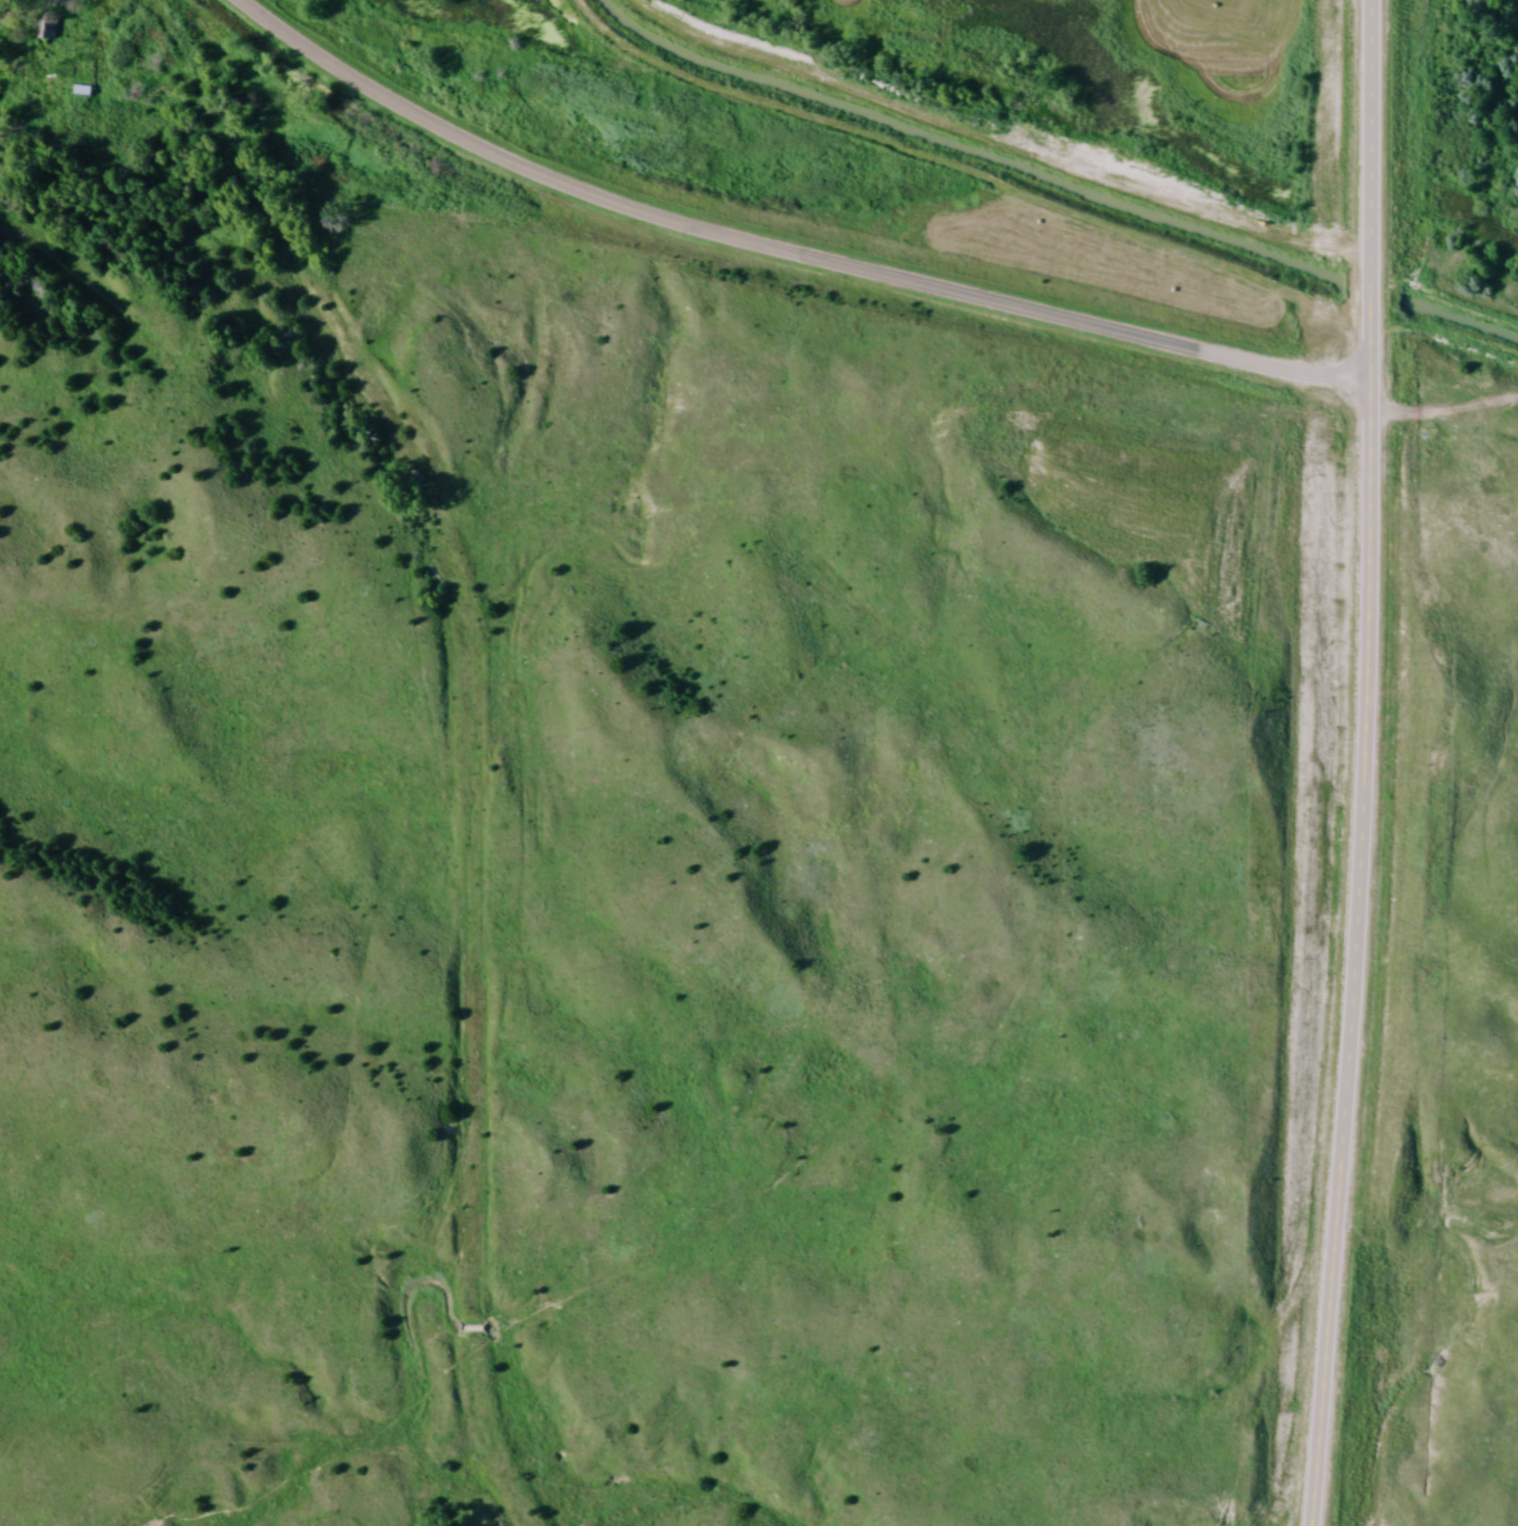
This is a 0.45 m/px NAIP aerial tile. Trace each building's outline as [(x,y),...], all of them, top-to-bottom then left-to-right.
[(59,24),(40,24),(40,44),(59,44),(59,24)]
